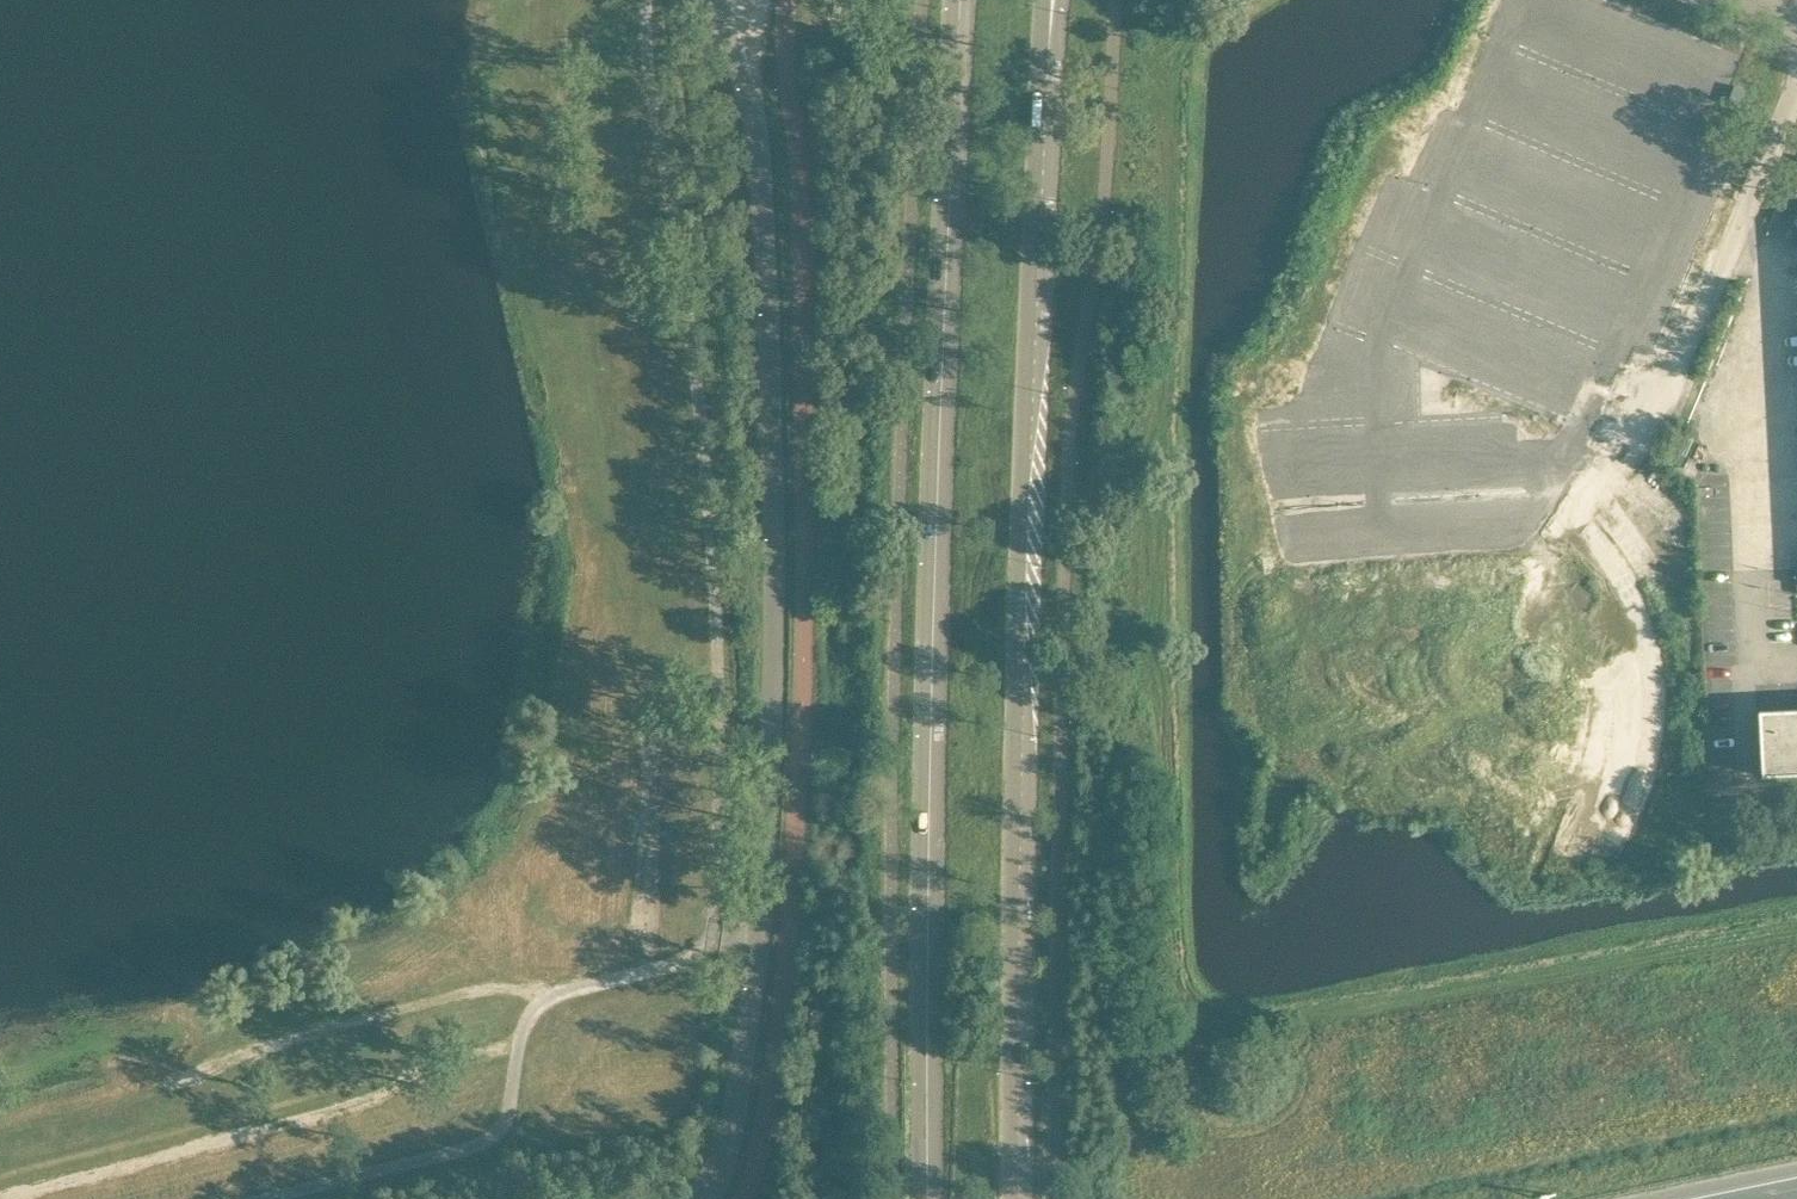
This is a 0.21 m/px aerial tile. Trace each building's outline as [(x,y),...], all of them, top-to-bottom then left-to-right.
[(1740,106),(1747,89),(1735,85),(1729,102),(1740,106)] [(1761,710),(1764,776),(1796,774),(1796,709),(1761,710)]
